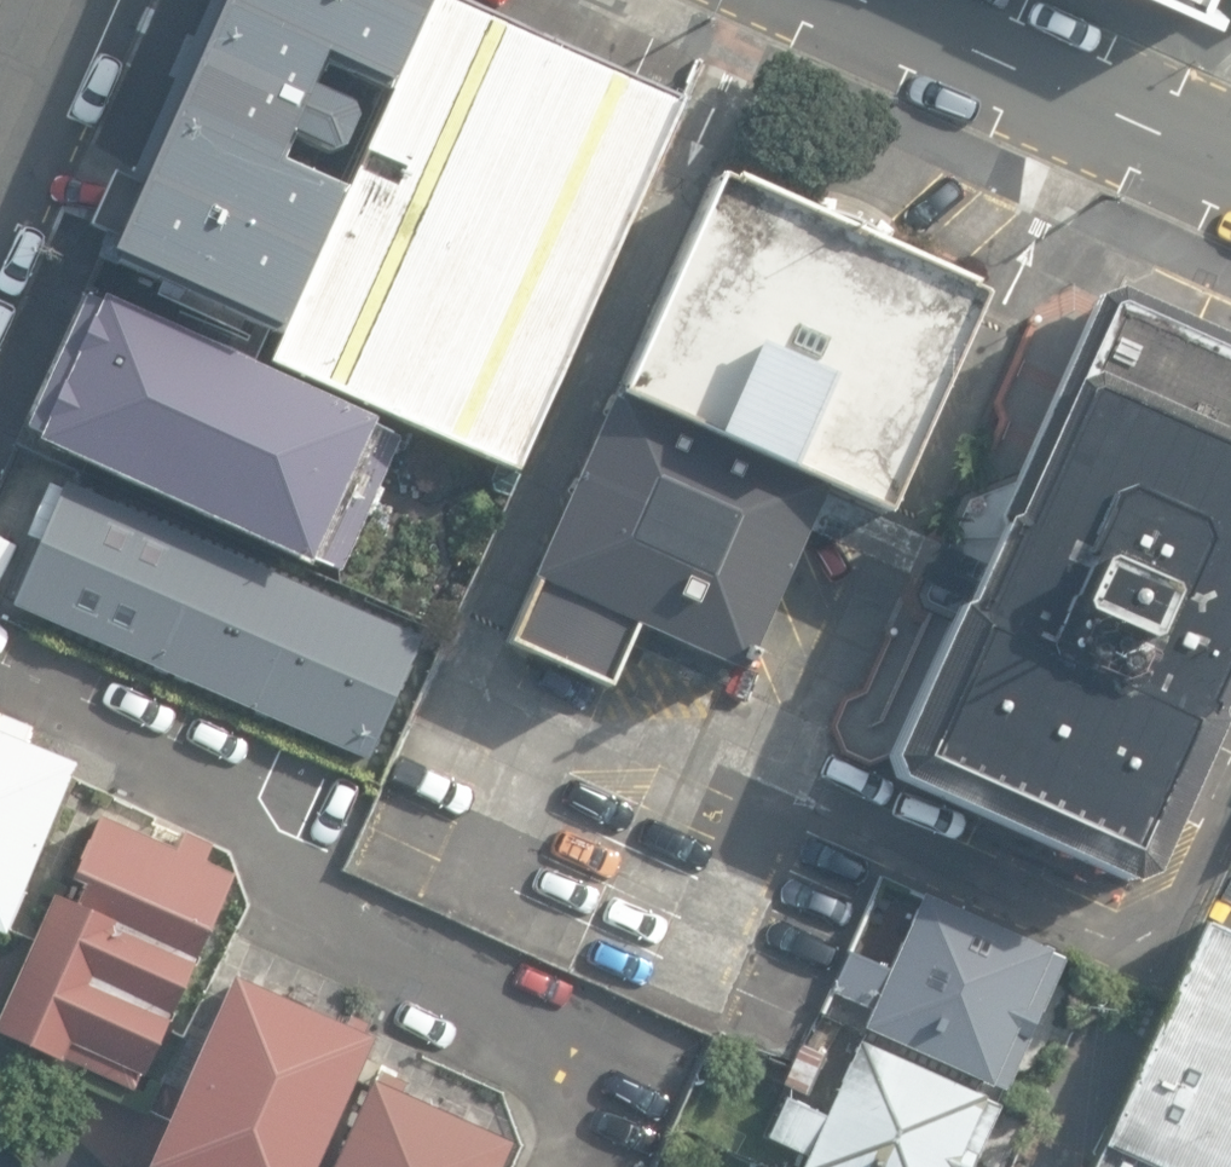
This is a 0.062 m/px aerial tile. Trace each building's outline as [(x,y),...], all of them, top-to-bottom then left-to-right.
[(95,264),(281,351),(432,0),(208,0),(95,264)] [(665,99),(442,0),(284,366),(508,471),(665,99)] [(1230,13),(1230,0),(1199,0),(1230,13)] [(827,472),(883,497),(982,277),(970,272),(973,266),(732,158),(730,164),(716,157),(617,378),(827,472)] [(375,416),(95,287),(28,430),(308,560),(375,416)] [(1089,305),(1016,472),(961,489),(940,540),(925,576),(957,590),(889,740),(898,763),(1131,867),(1155,856),(1215,724),(1211,714),(1230,669),(1230,351),(1111,297),(1089,305)] [(827,472),(617,378),(506,633),(609,677),(637,614),(744,661),(804,525),(820,489),(827,472)] [(418,638),(73,485),(20,605),(364,757),(418,638)] [(804,525),(925,576),(940,540),(820,489),(804,525)] [(0,738),(0,928),(1,928),(68,765),(0,738)] [(90,819),(0,1014),(0,1038),(142,1103),(241,888),(90,819)] [(1040,954),(916,901),(863,1024),(987,1077),(1040,954)] [(1209,926),(1096,1166),(1230,1166),(1230,936),(1209,926)] [(232,979),(153,1166),(309,1166),(366,1032),(232,979)] [(851,1044),(797,1166),(967,1166),(994,1106),(851,1044)] [(360,1081),(326,1166),(484,1166),(496,1140),(360,1081)]
